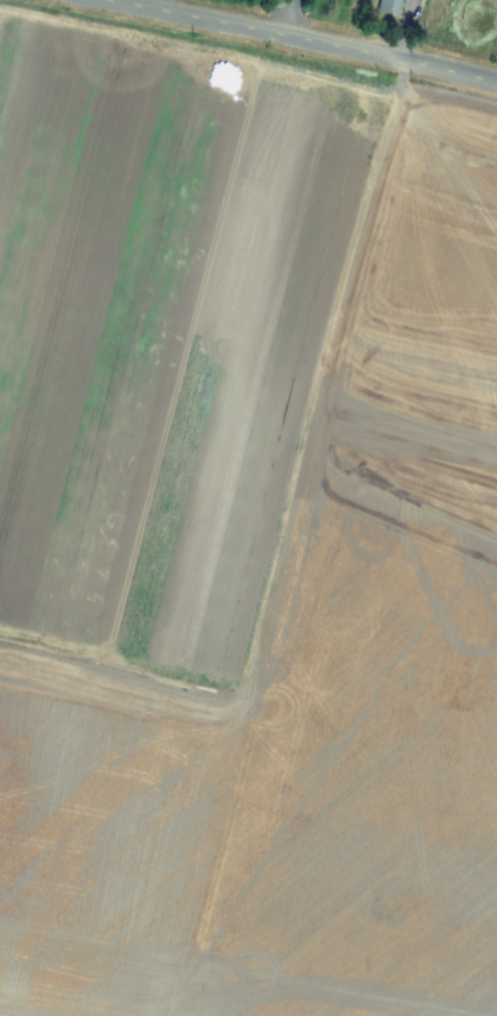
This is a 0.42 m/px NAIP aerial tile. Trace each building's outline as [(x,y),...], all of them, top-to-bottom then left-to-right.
[(397,16),(401,0),(378,0),(375,10),(397,16)]
